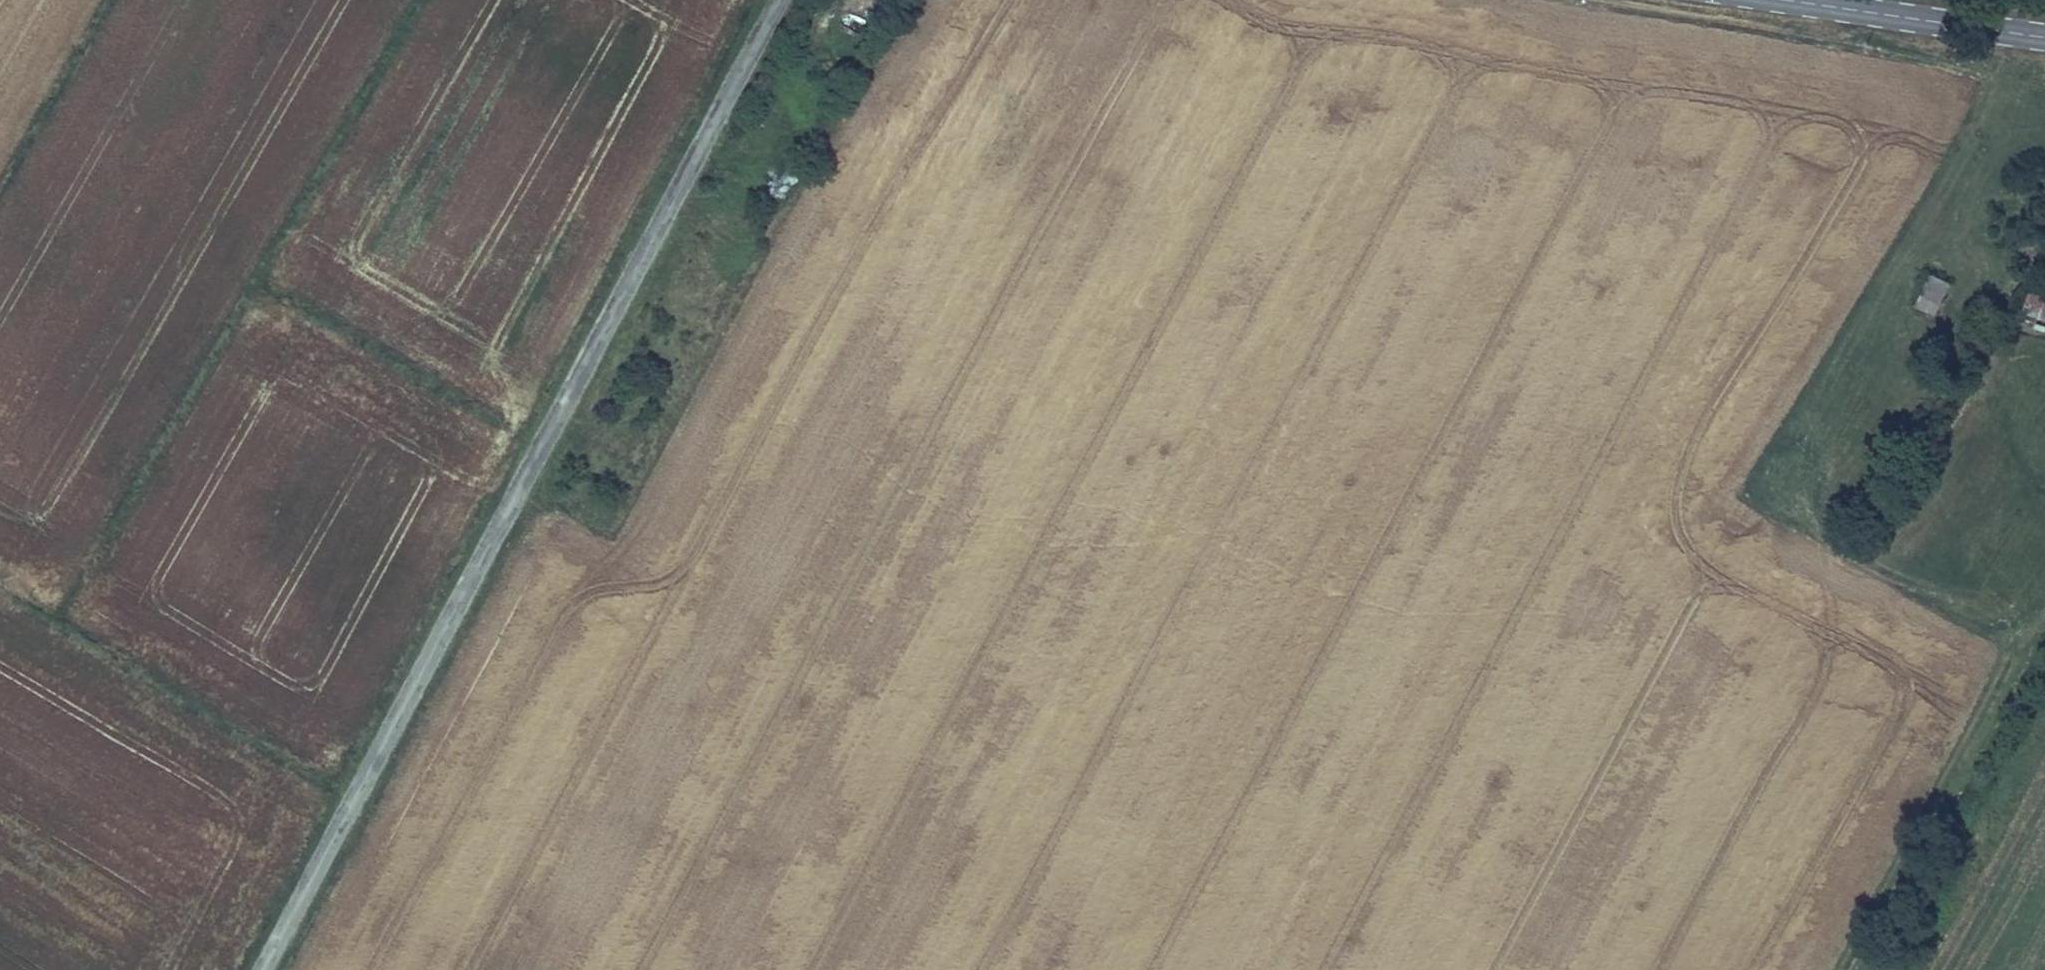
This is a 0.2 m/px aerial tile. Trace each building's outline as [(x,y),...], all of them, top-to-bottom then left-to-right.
[(1924,272),(1912,299),(1931,310),(1944,282),(1924,272)] [(2031,324),(2032,320),(2039,303),(2041,297),(2024,290),(2015,317),(2031,324)] [(1931,310),(1912,299),(1906,311),(1926,321),(1931,310)] [(2032,320),(2040,323),(2044,309),(2044,305),(2039,303),(2032,320)]
